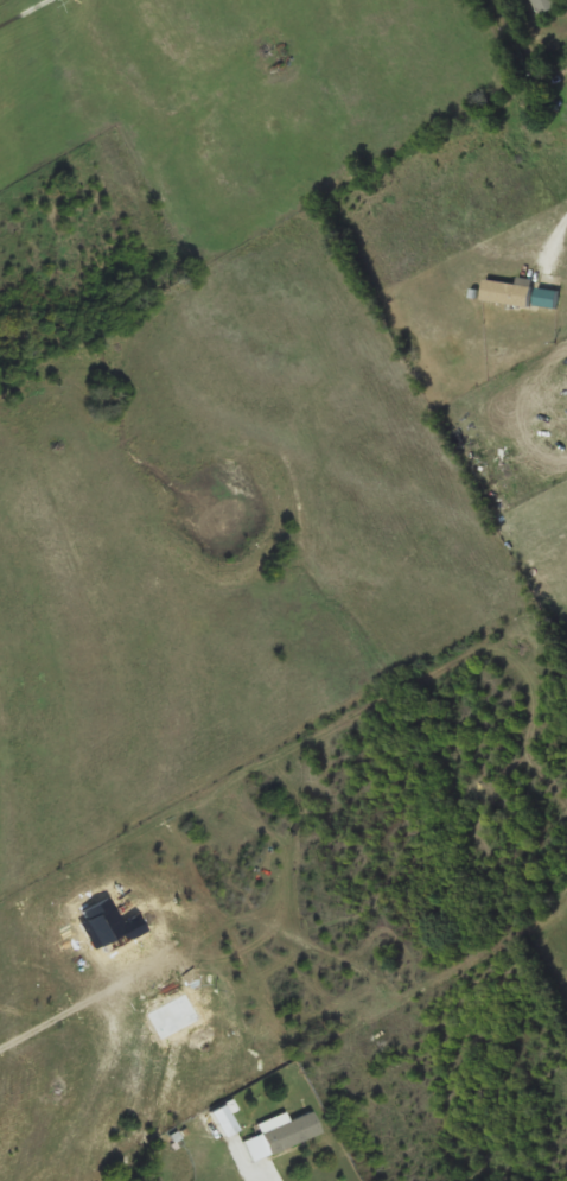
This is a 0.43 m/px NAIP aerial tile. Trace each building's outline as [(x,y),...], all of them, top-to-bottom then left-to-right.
[(541,15),(562,5),(560,0),(534,0),(541,15)] [(532,304),(534,279),(518,278),(518,282),(485,279),(482,299),(532,304)] [(558,305),(559,292),(549,290),(548,304),(558,305)] [(287,1112),(259,1123),(263,1134),(246,1140),(254,1161),(323,1133),(315,1110),(290,1120),(287,1112)]
